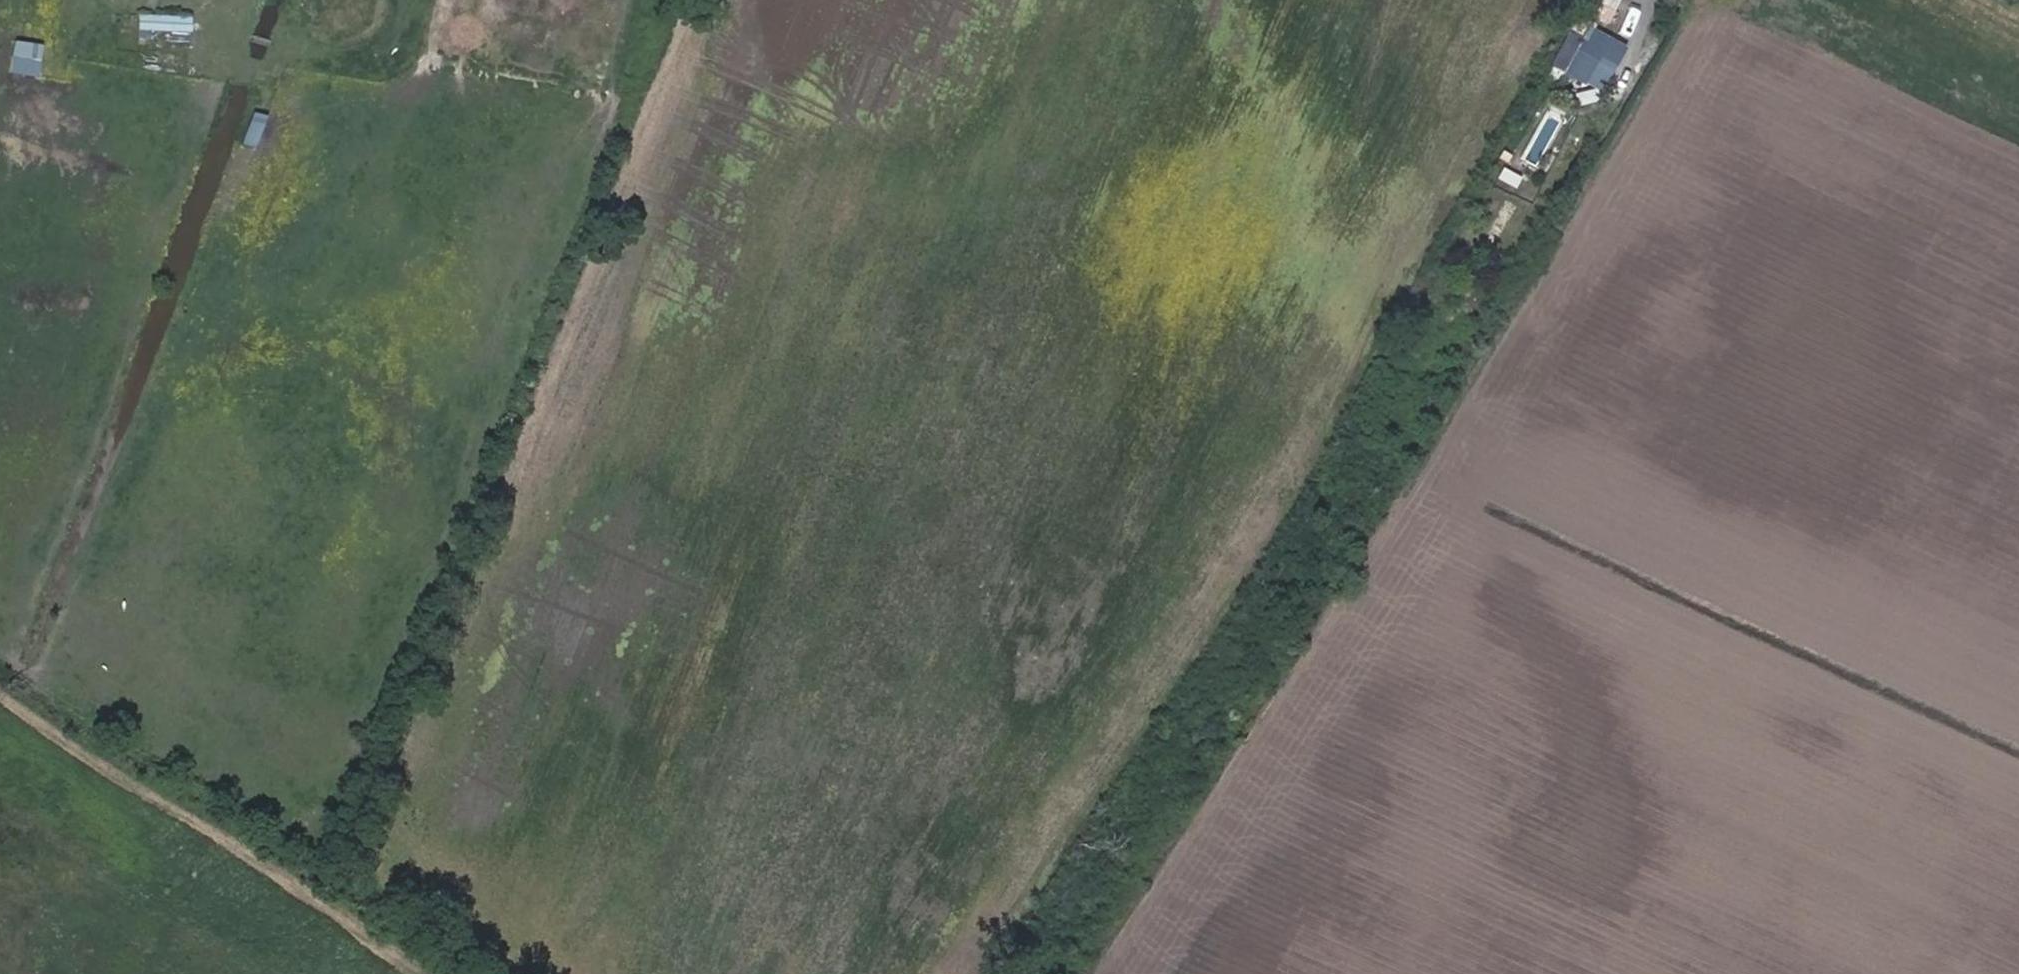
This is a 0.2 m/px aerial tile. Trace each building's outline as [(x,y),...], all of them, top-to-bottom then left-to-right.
[(1612,11),(1618,0),(1591,0),(1612,11)] [(190,34),(190,16),(135,15),(135,33),(190,34)] [(1589,33),(1589,34),(1568,72),(1583,80),(1596,56),(1614,66),(1623,51),(1589,33)] [(37,77),(40,45),(11,42),(8,74),(37,77)] [(248,113),(241,145),(255,148),(262,116),(248,113)]
